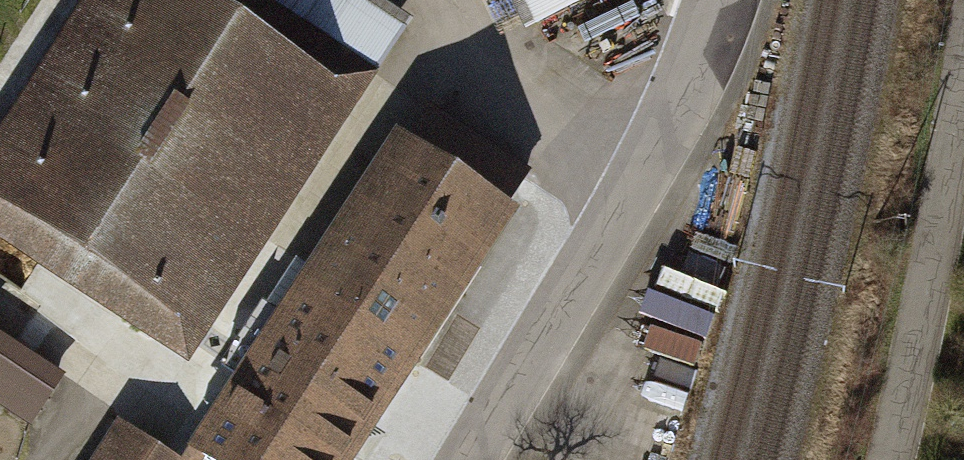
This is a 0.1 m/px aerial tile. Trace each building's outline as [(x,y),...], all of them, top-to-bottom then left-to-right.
[(379,0),(87,0),(0,132),(0,240),(185,360),(409,20),(379,0)] [(521,24),(570,0),(510,0),(521,24)] [(403,145),(309,293),(410,359),(505,212),(403,145)] [(309,293),(287,327),(261,310),(217,377),(239,391),(198,455),(206,459),(343,459),(410,359),(309,293)] [(0,328),(0,405),(27,423),(63,370),(0,328)] [(120,438),(105,459),(154,459),(120,438)]
